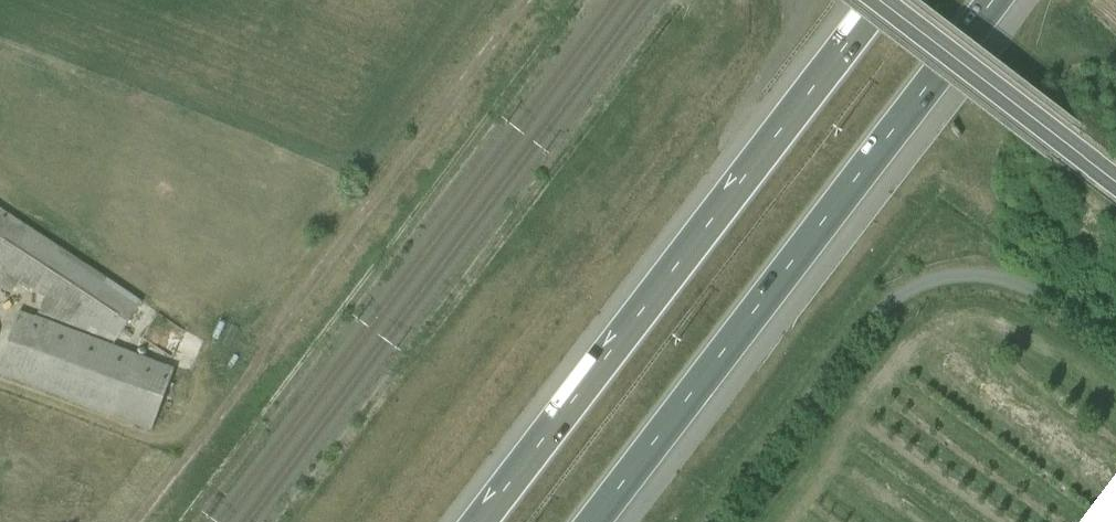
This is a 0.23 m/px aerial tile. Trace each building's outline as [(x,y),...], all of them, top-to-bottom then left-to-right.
[(180,423),(199,364),(143,347),(170,263),(0,208),(0,262),(68,283),(58,312),(42,307),(21,372),(180,423)]
